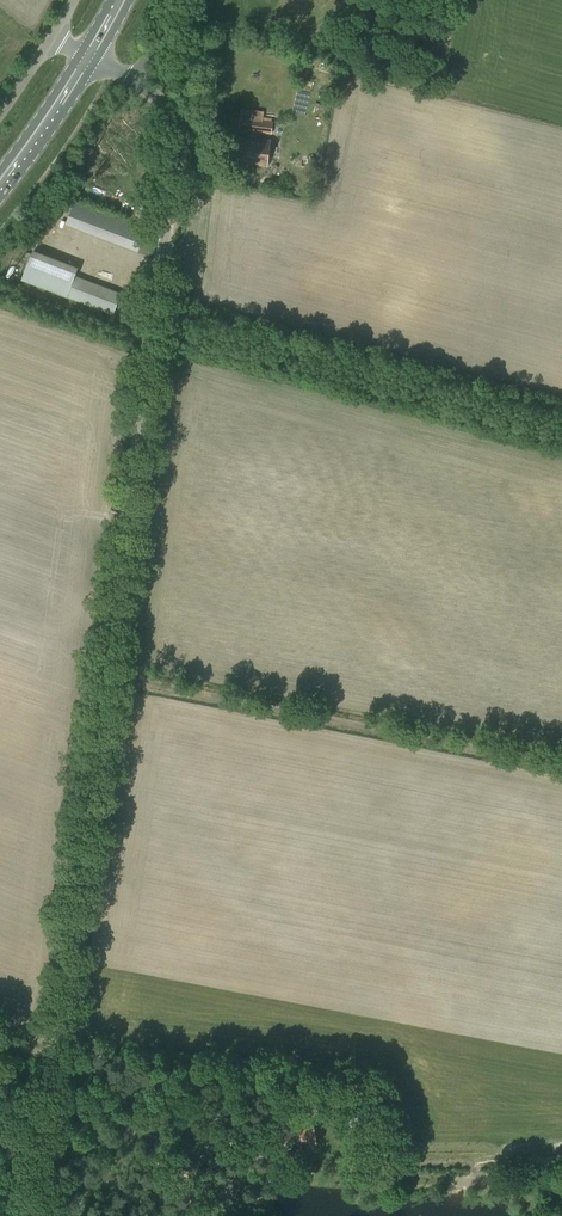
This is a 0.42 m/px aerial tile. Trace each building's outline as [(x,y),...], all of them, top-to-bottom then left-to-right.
[(397,12),(409,12),(409,0),(397,0),(397,12)] [(272,134),(273,121),(240,117),(239,130),(272,134)] [(268,166),(270,139),(230,135),(227,160),(268,166)] [(141,241),(63,210),(54,233),(133,263),(141,241)] [(113,315),(122,293),(76,275),(79,268),(33,250),(21,280),(67,297),(113,315)] [(283,1109),(288,1122),(302,1117),(298,1104),(283,1109)] [(311,1141),(309,1129),(291,1131),(290,1128),(282,1130),(286,1158),(294,1157),(292,1143),(311,1141)]
